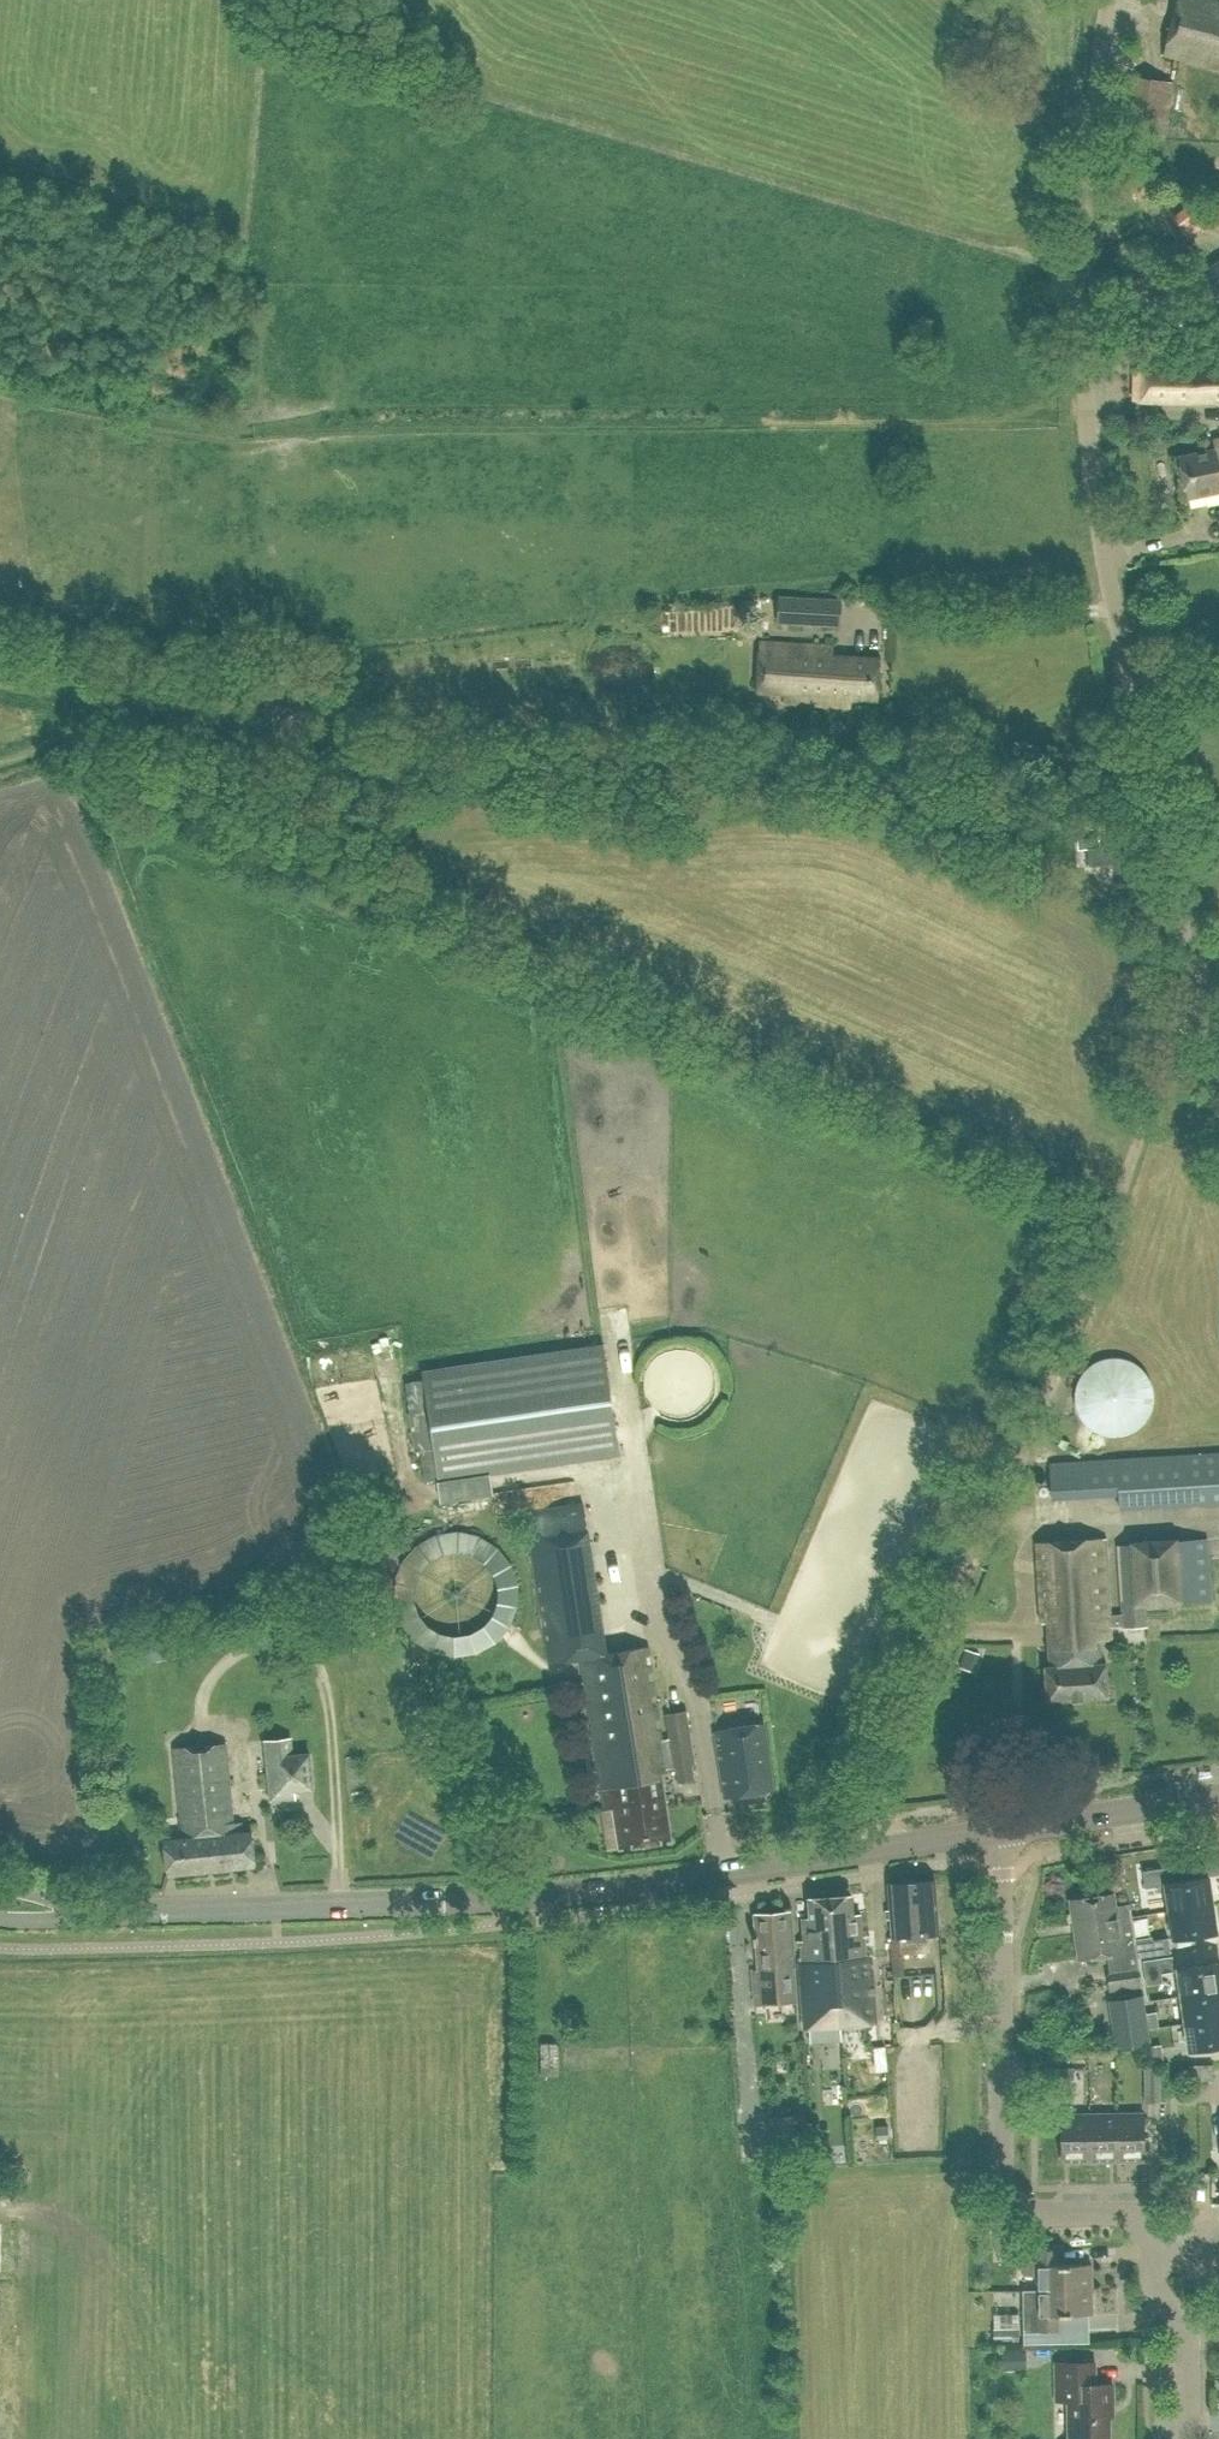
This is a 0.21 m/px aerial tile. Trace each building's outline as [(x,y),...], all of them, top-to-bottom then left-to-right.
[(1211,0),(1177,0),(1163,53),(1218,68),(1218,2),(1211,0)] [(1164,140),(1173,82),(1128,75),(1120,134),(1164,140)] [(1183,217),(1196,237),(1211,227),(1197,207),(1183,217)] [(1193,276),(1210,303),(1218,297),(1218,260),(1193,276)] [(1218,402),(1218,369),(1130,369),(1130,401),(1218,402)] [(1214,439),(1216,448),(1178,455),(1187,499),(1218,492),(1218,438),(1214,439)] [(845,625),(845,602),(820,602),(819,624),(845,625)] [(879,658),(832,655),(833,645),(760,642),(757,691),(784,693),(783,703),(850,706),(850,699),(876,700),(879,658)] [(1086,837),(1087,848),(1086,848),(1088,867),(1111,865),(1112,874),(1127,872),(1121,814),(1106,815),(1109,846),(1100,847),(1099,836),(1086,837)] [(603,1344),(420,1371),(426,1412),(409,1415),(414,1450),(432,1448),(437,1481),(619,1454),(603,1344)] [(1074,1390),(1074,1397),(1074,1404),(1076,1410),(1079,1417),(1083,1422),(1088,1427),(1094,1431),(1100,1434),(1107,1436),(1114,1437),(1121,1436),(1127,1434),(1134,1431),(1139,1427),(1144,1422),(1148,1417),(1151,1410),(1153,1404),(1154,1397),(1153,1390),(1151,1383),(1148,1377),(1144,1371),(1139,1366),(1134,1362),(1127,1359),(1121,1357),(1114,1357),(1107,1357),(1100,1359),(1094,1362),(1088,1366),(1083,1371),(1079,1377),(1076,1383),(1074,1390)] [(1118,1496),(1119,1510),(1218,1504),(1218,1451),(1186,1453),(1048,1462),(1050,1500),(1118,1496)] [(386,1494),(360,1501),(372,1550),(375,1549),(380,1568),(399,1563),(394,1544),(399,1542),(386,1494)] [(670,1839),(660,1773),(667,1772),(666,1769),(674,1767),(677,1783),(695,1780),(693,1764),(695,1764),(687,1709),(664,1712),(668,1738),(662,1739),(647,1646),(606,1653),(582,1503),(525,1512),(549,1664),(580,1659),(604,1810),(614,1809),(620,1847),(670,1839)] [(394,1583),(393,1594),(394,1605),(397,1616),(401,1626),(408,1635),(415,1643),(424,1649),(434,1654),(445,1657),(456,1658),(467,1657),(478,1654),(488,1649),(497,1643),(505,1635),(511,1626),(516,1616),(518,1605),(519,1594),(518,1583),(516,1573),(511,1563),(505,1554),(497,1546),(488,1539),(478,1535),(467,1532),(456,1531),(445,1532),(434,1535),(424,1540),(415,1546),(408,1554),(401,1563),(397,1573),(394,1583)] [(1120,1613),(1111,1613),(1106,1538),(1036,1543),(1041,1623),(1046,1622),(1048,1665),(1044,1666),(1046,1701),(1108,1697),(1105,1662),(1101,1662),(1099,1640),(1112,1639),(1111,1626),(1122,1626),(1122,1628),(1147,1627),(1145,1603),(1181,1601),(1181,1600),(1211,1598),(1207,1539),(1116,1545),(1120,1613)] [(712,1730),(723,1798),(774,1791),(764,1722),(712,1730)] [(270,1790),(313,1787),(310,1751),(293,1752),(291,1735),(265,1737),(270,1790)] [(181,1837),(164,1839),(168,1872),(256,1863),(252,1831),(243,1831),(242,1820),(233,1821),(226,1744),(173,1749),(181,1837)] [(1086,1878),(1113,1877),(1112,1855),(1085,1856),(1086,1878)] [(1165,1884),(1169,1910),(1212,1904),(1208,1877),(1174,1881),(1172,1866),(1142,1870),(1145,1887),(1165,1884)] [(934,1880),(888,1883),(891,1936),(899,1935),(900,1953),(930,1951),(928,1933),(938,1933),(934,1880)] [(1140,1985),(1129,1902),(1126,1903),(1127,1904),(1116,1906),(1114,1893),(1069,1899),(1078,1959),(1106,1955),(1109,1973),(1107,1974),(1109,1990),(1140,1985)] [(860,1914),(852,1914),(851,1894),(808,1898),(810,1917),(802,1918),(804,1940),(797,1940),(804,2027),(874,2022),(870,1957),(863,1958),(860,1914)] [(1169,1911),(1173,1937),(1216,1931),(1212,1904),(1169,1911)] [(796,2000),(794,1966),(790,1910),(754,1913),(755,1935),(753,1935),(753,1943),(756,1943),(758,1969),(752,1969),(754,2003),(796,2000)] [(1152,1935),(1134,1938),(1137,1957),(1170,1952),(1168,1937),(1153,1939),(1152,1935)] [(1146,1973),(1158,1971),(1156,1959),(1145,1961),(1146,1973)] [(1178,1968),(1181,1996),(1218,1990),(1218,1962),(1178,1968)] [(1181,1996),(1185,2022),(1218,2017),(1218,1990),(1181,1996)] [(1115,2049),(1148,2044),(1146,2028),(1144,2016),(1142,1997),(1108,2002),(1115,2049)] [(1146,2028),(1158,2026),(1156,2014),(1144,2016),(1146,2028)] [(1185,2022),(1189,2049),(1218,2045),(1218,2017),(1185,2022)] [(539,2040),(539,2074),(559,2074),(559,2040),(539,2040)] [(1150,2056),(1162,2055),(1160,2043),(1148,2044),(1150,2056)] [(1213,2079),(1212,2064),(1192,2065),(1192,2080),(1213,2079)] [(1042,2089),(1073,2089),(1074,2067),(1042,2067),(1042,2089)] [(1143,2068),(1144,2102),(1160,2102),(1160,2067),(1143,2068)] [(846,2116),(861,2116),(859,2091),(844,2091),(846,2116)] [(1089,2159),(1088,2115),(1060,2116),(1060,2160),(1089,2159)] [(1116,2158),(1115,2115),(1088,2115),(1089,2159),(1116,2158)] [(1115,2115),(1116,2158),(1145,2158),(1144,2115),(1115,2115)] [(812,2157),(813,2160),(831,2159),(829,2129),(811,2130),(810,2118),(764,2121),(767,2159),(789,2157),(789,2159),(812,2157)] [(995,2235),(995,2250),(995,2251),(1011,2251),(1011,2238),(1009,2238),(1009,2235),(995,2235)] [(1037,2289),(1091,2289),(1091,2263),(1058,2263),(1058,2248),(1022,2249),(1023,2276),(1037,2275),(1037,2289)] [(1091,2289),(1037,2289),(1037,2304),(1023,2304),(1024,2331),(1060,2330),(1060,2314),(1092,2314),(1091,2289)] [(993,2328),(993,2342),(1019,2342),(1019,2328),(993,2328)] [(998,2351),(999,2370),(1026,2369),(1026,2350),(998,2351)] [(1113,2406),(1113,2383),(1096,2383),(1095,2361),(1054,2362),(1055,2400),(1067,2400),(1067,2438),(1110,2438),(1110,2407),(1113,2406)]
